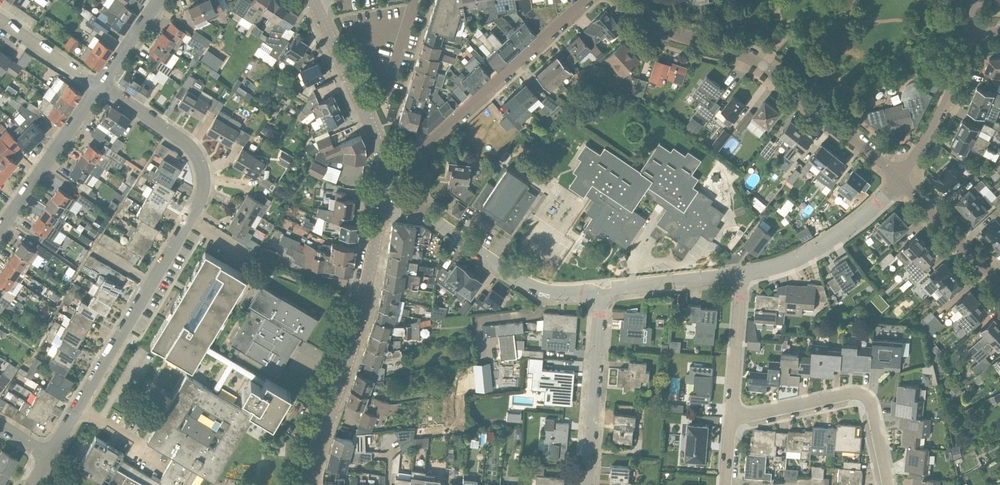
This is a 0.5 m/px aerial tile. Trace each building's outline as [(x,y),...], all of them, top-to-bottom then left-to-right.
[(108,7),(130,23),(137,13),(131,8),(129,6),(129,7),(125,4),(128,0),(113,0),(108,7)] [(217,14),(224,11),(219,0),(214,0),(211,1),(211,0),(206,0),(199,3),(206,17),(207,20),(218,15),(217,14)] [(261,10),(268,0),(253,0),(252,0),(238,0),(231,10),(253,23),(261,10)] [(252,31),(264,38),(265,39),(286,5),(282,2),(280,0),(268,0),(261,10),(270,15),(262,28),(256,24),(252,31)] [(445,31),(455,34),(459,19),(466,18),(462,0),(436,0),(428,27),(445,31)] [(480,18),(476,0),(462,0),(466,18),(466,20),(466,21),(480,18)] [(497,13),(495,0),(476,0),(480,18),(481,25),(494,20),(502,16),(498,17),(497,13)] [(516,11),(517,11),(515,2),(515,0),(495,0),(497,13),(506,12),(504,3),(509,3),(510,9),(507,10),(508,14),(509,14),(516,11)] [(547,24),(533,8),(531,0),(515,0),(515,2),(517,11),(516,11),(536,34),(547,24)] [(547,24),(573,0),(531,0),(533,8),(547,24)] [(195,22),(206,17),(199,3),(189,8),(192,15),(191,15),(192,18),(193,17),(195,22)] [(107,21),(115,26),(115,27),(117,28),(124,32),(130,23),(108,7),(105,5),(101,11),(107,15),(107,21)] [(286,5),(265,39),(264,38),(262,41),(272,48),(269,53),(277,58),(278,57),(278,58),(283,50),(289,41),(281,36),(287,26),(288,27),(289,25),(291,26),(293,23),(292,21),(298,12),(290,7),(286,5)] [(79,11),(89,20),(93,13),(83,6),(79,11)] [(508,35),(520,48),(536,34),(516,11),(509,14),(516,21),(518,18),(522,22),(514,29),(503,16),(502,16),(494,20),(508,35)] [(604,35),(608,40),(621,28),(611,16),(609,18),(604,12),(584,31),(595,43),(604,35)] [(106,32),(111,26),(97,16),(93,23),(96,25),(101,29),(106,32)] [(86,24),(93,29),(96,25),(93,23),(89,20),(86,24)] [(163,31),(156,41),(172,53),(174,53),(183,40),(181,39),(186,32),(172,22),(165,33),(163,31)] [(455,34),(445,31),(428,27),(424,39),(441,43),(442,38),(460,43),(462,36),(455,34)] [(192,36),(207,46),(211,41),(196,30),(192,36)] [(297,59),(304,48),(306,49),(309,44),(300,39),(303,35),(297,31),(290,42),(289,41),(283,50),(278,58),(283,61),(288,54),(297,59)] [(488,34),(486,36),(507,60),(520,48),(508,35),(501,41),(492,31),(488,34)] [(486,56),(491,61),(498,68),(507,60),(486,36),(484,34),(482,33),(478,37),(491,52),(486,56)] [(591,48),(590,47),(579,35),(567,46),(580,58),(590,49),(591,48)] [(79,40),(72,36),(65,46),(72,51),(79,40)] [(92,48),(91,49),(105,59),(112,48),(98,38),(92,48)] [(207,47),(197,40),(192,47),(202,54),(207,47)] [(173,70),(171,68),(165,64),(172,53),(156,41),(149,51),(156,55),(155,55),(158,57),(158,56),(161,59),(156,67),(159,69),(159,70),(169,76),(173,70)] [(420,53),(439,59),(452,63),(456,57),(439,52),(441,46),(423,41),(420,53)] [(470,71),(481,84),(490,75),(483,68),(485,66),(481,62),(484,59),(477,52),(467,41),(464,45),(475,57),(465,66),(470,71)] [(591,48),(590,49),(600,59),(605,54),(595,43),(590,47),(591,48)] [(629,76),(631,69),(638,62),(632,55),(631,56),(627,52),(629,50),(623,43),(607,57),(623,74),(625,75),(628,76),(629,76)] [(105,59),(91,49),(88,46),(80,56),(98,69),(105,59)] [(211,54),(206,51),(200,59),(205,62),(211,54)] [(1,74),(4,69),(5,69),(11,59),(2,52),(0,55),(0,73),(1,74)] [(415,67),(435,72),(439,59),(420,53),(415,67)] [(570,77),(573,74),(574,73),(557,55),(546,65),(560,80),(567,74),(570,77)] [(197,61),(192,57),(188,63),(193,67),(197,61)] [(990,58),(985,71),(999,77),(999,57),(990,58)] [(4,70),(15,77),(22,67),(16,63),(11,59),(5,69),(4,70)] [(296,73),(303,64),(296,60),(290,69),(296,73)] [(665,79),(681,84),(686,67),(665,60),(664,63),(655,60),(649,79),(664,84),(665,79)] [(302,92),(309,96),(313,91),(313,90),(314,89),(316,88),(313,81),(323,75),(317,63),(300,71),(304,78),(302,79),(306,86),(302,92)] [(567,87),(560,80),(546,65),(536,75),(549,90),(556,84),(563,91),(567,87)] [(412,78),(431,84),(432,84),(441,87),(442,84),(443,84),(445,75),(435,72),(415,67),(412,78)] [(452,78),(461,88),(465,84),(472,92),(481,84),(470,71),(465,76),(462,72),(457,76),(451,69),(447,72),(452,78)] [(146,76),(135,93),(144,100),(149,93),(149,94),(151,92),(150,91),(156,83),(157,80),(163,84),(169,76),(159,70),(156,74),(155,74),(151,80),(146,76)] [(574,73),(573,74),(582,84),(587,79),(579,70),(574,74),(574,73)] [(125,86),(135,93),(146,76),(143,81),(133,74),(131,78),(130,78),(129,80),(125,86)] [(196,78),(189,74),(175,96),(181,99),(178,104),(189,111),(198,95),(202,89),(192,83),(196,78)] [(725,89),(714,80),(707,75),(693,94),(704,102),(697,112),(709,121),(721,105),(716,101),(725,89)] [(57,91),(75,103),(82,93),(64,81),(58,76),(51,87),(57,91)] [(631,83),(635,84),(637,78),(631,76),(629,80),(631,83)] [(635,84),(633,89),(632,93),(643,96),(644,92),(648,80),(637,77),(637,78),(635,84)] [(430,99),(435,105),(446,116),(459,104),(451,96),(447,100),(447,99),(445,101),(437,92),(432,91),(432,92),(429,91),(431,84),(412,78),(408,91),(429,97),(429,98),(430,99)] [(452,78),(447,85),(462,101),(468,96),(461,88),(452,78)] [(250,101),(253,96),(238,86),(241,81),(238,79),(231,89),(250,101)] [(287,86),(280,82),(274,91),(281,95),(287,86)] [(526,107),(538,97),(526,84),(514,94),(526,107)] [(13,96),(17,91),(11,87),(7,92),(13,96)] [(993,94),(978,87),(973,98),(999,109),(999,94),(996,92),(993,94)] [(904,107),(903,103),(869,112),(863,118),(877,129),(879,126),(894,138),(895,138),(896,138),(897,138),(899,138),(900,137),(901,137),(901,136),(902,135),(902,134),(902,133),(902,132),(902,131),(902,130),(901,130),(901,129),(900,128),(899,128),(898,127),(897,127),(896,127),(895,125),(912,121),(912,117),(913,117),(915,129),(916,129),(933,94),(921,89),(917,97),(908,99),(910,105),(904,107)] [(54,104),(68,114),(75,103),(57,91),(50,101),(54,104)] [(316,118),(338,107),(333,96),(319,103),(313,91),(309,96),(296,118),(300,121),(309,114),(313,111),(316,118)] [(426,109),(429,98),(429,97),(408,91),(398,124),(415,129),(421,108),(426,109)] [(532,113),(526,107),(514,94),(503,104),(511,113),(506,117),(513,124),(516,128),(532,113)] [(218,99),(212,96),(209,102),(198,95),(189,111),(200,118),(206,107),(211,111),(218,99)] [(541,101),(551,113),(560,105),(547,96),(541,101)] [(556,101),(563,106),(566,101),(559,96),(556,101)] [(734,120),(735,120),(740,114),(738,113),(745,105),(734,96),(722,111),(729,116),(724,121),(730,126),(734,120)] [(995,121),(999,110),(999,109),(973,98),(968,111),(995,122),(995,121)] [(218,99),(211,111),(217,114),(223,105),(224,103),(218,99)] [(752,120),(766,130),(778,115),(780,114),(781,111),(779,109),(777,108),(766,100),(754,115),(749,111),(737,127),(742,132),(752,120)] [(30,101),(26,107),(37,115),(40,110),(41,108),(37,106),(30,101)] [(50,101),(49,101),(42,111),(61,124),(68,114),(54,104),(50,101)] [(26,107),(22,104),(19,108),(21,111),(20,112),(25,118),(19,125),(22,128),(24,130),(24,129),(36,142),(45,133),(38,126),(33,122),(38,115),(37,115),(26,107)] [(446,116),(435,105),(431,109),(434,113),(431,116),(438,124),(438,123),(446,116)] [(106,133),(109,129),(121,113),(111,106),(107,112),(106,112),(105,114),(99,123),(97,127),(106,133)] [(316,133),(317,136),(328,131),(338,126),(336,121),(344,118),(338,107),(316,118),(319,124),(321,128),(316,133)] [(119,136),(125,128),(127,126),(126,126),(131,119),(121,113),(109,129),(117,135),(119,136)] [(430,115),(426,119),(433,128),(438,124),(431,116),(430,115)] [(207,132),(218,138),(227,123),(216,116),(207,132)] [(232,139),(238,142),(245,130),(239,127),(241,123),(231,117),(227,123),(218,138),(229,145),(232,139)] [(507,130),(513,125),(505,117),(499,122),(507,130)] [(428,132),(433,128),(426,119),(423,119),(420,130),(428,132)] [(780,144),(788,150),(804,129),(802,128),(802,126),(800,124),(798,124),(792,120),(779,136),(775,133),(771,138),(771,139),(760,152),(769,159),(780,144)] [(991,141),(977,134),(979,129),(963,120),(957,132),(987,147),(991,141)] [(699,122),(692,131),(695,134),(703,125),(699,122)] [(996,129),(993,127),(983,123),(980,130),(992,135),(991,136),(993,137),(996,129)] [(106,133),(97,127),(91,135),(101,142),(107,133),(106,133)] [(268,128),(265,133),(264,134),(270,138),(275,131),(269,127),(268,128)] [(16,151),(22,145),(28,151),(36,142),(24,129),(24,130),(16,138),(6,128),(0,135),(0,136),(16,151)] [(719,150),(732,133),(725,128),(712,144),(719,150)] [(796,160),(802,152),(803,152),(814,137),(812,136),(812,133),(810,132),(808,133),(804,129),(788,150),(785,154),(780,160),(787,166),(792,159),(791,158),(792,157),(796,160)] [(245,130),(238,142),(244,145),(249,137),(250,134),(245,130)] [(328,131),(317,136),(315,137),(316,140),(330,134),(328,131)] [(983,155),(987,148),(987,147),(957,132),(951,144),(954,145),(951,152),(957,155),(956,156),(963,159),(966,159),(968,155),(966,153),(967,152),(967,153),(970,148),(983,155)] [(316,141),(320,149),(325,151),(327,156),(344,150),(353,150),(365,144),(361,135),(335,147),(330,134),(316,140),(316,141)] [(9,172),(17,163),(11,157),(16,151),(0,136),(0,165),(9,172)] [(114,144),(104,137),(101,142),(105,144),(111,148),(114,144)] [(111,148),(117,153),(124,142),(118,138),(111,148)] [(312,156),(320,150),(313,142),(306,149),(312,156)] [(156,152),(162,156),(168,147),(162,143),(156,152)] [(660,143),(641,170),(605,147),(601,153),(586,144),(587,144),(579,156),(583,159),(575,171),(579,174),(571,186),(585,195),(584,196),(585,196),(590,188),(594,190),(593,192),(601,197),(598,201),(596,199),(588,212),(594,216),(584,231),(585,230),(597,238),(599,234),(611,242),(614,238),(626,246),(645,218),(633,210),(645,193),(662,204),(663,202),(666,204),(665,206),(668,208),(659,222),(671,230),(668,234),(669,234),(669,233),(691,248),(699,237),(697,235),(699,232),(712,241),(712,240),(720,227),(717,225),(725,212),(711,203),(714,199),(701,191),(701,192),(693,187),(699,178),(692,174),(702,160),(689,151),(686,155),(674,147),(671,151),(660,143)] [(111,148),(106,155),(98,149),(99,149),(97,147),(96,148),(90,144),(83,153),(100,165),(101,166),(105,158),(108,160),(110,157),(122,165),(126,159),(117,153),(111,148)] [(321,178),(330,160),(343,161),(344,159),(364,161),(366,150),(365,145),(365,144),(353,150),(344,150),(327,156),(325,151),(320,149),(320,150),(307,172),(321,178)] [(810,168),(817,174),(834,153),(822,144),(801,169),(806,173),(810,168)] [(164,157),(168,160),(173,150),(168,147),(162,156),(164,157)] [(233,164),(244,170),(253,155),(250,153),(242,148),(233,164)] [(997,160),(999,153),(988,148),(985,154),(997,160)] [(168,160),(173,163),(178,153),(173,150),(168,160)] [(287,167),(294,157),(283,151),(279,158),(280,158),(280,163),(287,167)] [(93,174),(97,168),(100,165),(83,153),(77,163),(89,171),(90,172),(93,174)] [(820,184),(825,188),(846,162),(834,153),(817,174),(824,180),(820,184)] [(244,170),(255,177),(255,176),(260,177),(259,183),(272,191),(276,184),(266,178),(264,178),(265,169),(267,164),(264,163),(265,161),(260,158),(260,156),(253,155),(244,170)] [(158,167),(176,177),(181,168),(173,163),(168,160),(164,157),(158,167)] [(467,204),(475,193),(467,188),(471,160),(460,158),(460,162),(448,161),(447,171),(450,171),(448,186),(450,186),(450,188),(450,189),(450,190),(450,191),(451,192),(452,193),(467,204)] [(142,169),(126,159),(125,161),(141,171),(142,169)] [(83,181),(90,172),(89,171),(77,163),(70,173),(76,177),(78,179),(78,178),(83,181)] [(1,182),(9,172),(0,165),(0,181),(1,182)] [(951,183),(952,185),(959,179),(955,174),(959,170),(954,165),(950,168),(947,165),(934,177),(945,189),(951,183)] [(158,179),(170,186),(175,177),(176,178),(176,177),(158,167),(153,176),(158,179)] [(511,233),(517,225),(536,196),(526,189),(529,184),(527,183),(506,168),(494,186),(488,182),(473,204),(480,209),(482,205),(498,215),(494,222),(511,233)] [(793,184),(801,173),(796,169),(788,180),(793,184)] [(843,182),(838,189),(851,199),(855,194),(861,187),(865,190),(870,184),(866,180),(853,169),(850,174),(847,172),(841,180),(843,182)] [(131,185),(136,178),(130,174),(125,181),(131,185)] [(139,180),(144,183),(147,179),(142,175),(139,180)] [(152,188),(170,199),(176,189),(170,186),(158,179),(152,188)] [(957,202),(965,212),(984,194),(980,190),(986,184),(982,179),(957,202)] [(83,181),(82,181),(78,187),(88,193),(88,194),(101,203),(104,199),(91,190),(92,187),(83,182),(83,181)] [(69,209),(76,200),(68,194),(68,193),(66,192),(59,188),(53,198),(69,209)] [(147,197),(165,207),(170,199),(152,188),(147,197)] [(241,205),(256,214),(256,213),(261,216),(268,206),(265,204),(268,198),(257,192),(254,198),(247,194),(241,205)] [(333,210),(330,210),(329,221),(330,221),(331,221),(346,223),(347,215),(351,216),(353,200),(345,199),(345,193),(336,192),(333,210)] [(81,193),(76,200),(89,208),(93,202),(81,193)] [(984,194),(965,212),(974,222),(987,210),(994,204),(998,207),(999,205),(999,194),(992,201),(985,194),(984,194)] [(124,202),(130,205),(133,201),(127,197),(124,202)] [(142,206),(159,216),(165,207),(147,197),(142,206)] [(69,209),(53,198),(46,207),(59,216),(64,219),(67,214),(71,217),(74,213),(69,209)] [(789,198),(779,210),(785,215),(795,203),(789,198)] [(108,206),(114,210),(117,204),(112,201),(108,206)] [(452,211),(459,216),(466,206),(458,201),(452,211)] [(249,225),(256,214),(241,205),(234,216),(249,225)] [(991,213),(995,218),(982,230),(992,241),(999,233),(999,205),(998,207),(991,213)] [(119,211),(124,214),(126,212),(128,213),(129,211),(127,210),(127,209),(122,206),(119,211)] [(142,218),(154,225),(159,216),(159,217),(159,216),(142,206),(136,215),(142,218)] [(52,225),(59,216),(46,207),(40,217),(52,225)] [(883,237),(889,243),(908,226),(895,211),(881,224),(884,228),(882,230),(879,227),(874,233),(881,240),(883,237)] [(246,231),(249,225),(234,216),(228,226),(235,231),(233,236),(246,244),(246,245),(257,251),(263,241),(246,231)] [(52,226),(52,225),(40,217),(33,226),(39,231),(41,233),(41,232),(53,240),(59,230),(52,226)] [(309,221),(310,219),(306,217),(305,219),(302,225),(312,230),(315,224),(309,221)] [(99,218),(95,225),(100,228),(104,221),(99,218)] [(136,227),(154,237),(159,228),(154,225),(142,218),(136,227)] [(339,231),(339,236),(357,238),(358,225),(346,223),(331,221),(330,221),(329,221),(324,219),(323,229),(339,231)] [(267,228),(272,231),(275,225),(270,222),(267,228)] [(429,244),(431,231),(423,226),(396,222),(392,225),(388,251),(419,255),(422,256),(424,243),(429,244)] [(772,234),(759,224),(745,243),(757,253),(772,234)] [(88,232),(94,237),(98,231),(92,227),(88,232)] [(131,236),(149,246),(154,237),(136,227),(131,236)] [(813,235),(809,227),(798,233),(803,241),(813,235)] [(98,242),(104,246),(110,237),(104,233),(98,242)] [(992,241),(999,250),(999,233),(992,241)] [(907,253),(912,258),(926,246),(917,235),(897,254),(901,259),(907,253)] [(135,251),(141,254),(143,256),(149,246),(131,236),(126,245),(131,248),(135,251)] [(104,246),(109,249),(115,240),(110,237),(104,246)] [(439,248),(441,240),(433,238),(431,246),(439,248)] [(109,249),(114,252),(120,243),(115,240),(109,249)] [(34,250),(30,248),(31,247),(29,246),(28,246),(22,242),(15,252),(31,263),(38,254),(49,261),(54,255),(38,244),(34,250)] [(348,270),(352,271),(354,260),(330,257),(331,253),(325,253),(325,251),(325,250),(322,250),(319,249),(305,242),(304,245),(299,243),(296,249),(303,252),(302,264),(322,267),(322,273),(348,276),(348,270)] [(64,256),(68,250),(61,245),(59,247),(53,243),(50,248),(64,256)] [(114,252),(119,255),(125,245),(120,243),(114,252)] [(325,253),(331,253),(330,257),(354,260),(356,246),(332,243),(331,245),(323,243),(322,250),(325,250),(325,251),(325,253)] [(119,255),(124,258),(131,248),(126,245),(125,246),(125,245),(119,255)] [(931,268),(927,264),(936,256),(926,246),(912,258),(904,266),(912,274),(909,276),(915,283),(918,281),(928,271),(931,268)] [(277,264),(281,254),(263,247),(257,257),(277,264)] [(124,258),(129,261),(135,251),(131,248),(124,258)] [(135,251),(129,261),(135,264),(141,254),(135,251)] [(386,269),(420,274),(436,276),(438,267),(417,264),(418,256),(422,256),(419,255),(388,251),(386,269)] [(884,268),(896,257),(890,251),(879,262),(884,268)] [(25,272),(31,263),(15,252),(9,261),(22,270),(25,272)] [(290,392),(287,390),(266,378),(265,380),(206,345),(247,276),(205,252),(150,344),(192,369),(203,349),(228,363),(212,390),(217,393),(233,366),(251,377),(248,383),(251,385),(248,390),(245,388),(241,394),(250,400),(251,399),(253,401),(248,409),(261,416),(272,423),(290,392)] [(834,261),(837,266),(832,269),(836,276),(828,280),(836,292),(843,287),(845,290),(854,285),(857,283),(851,273),(859,268),(849,252),(834,261)] [(84,264),(90,268),(97,258),(90,254),(84,264)] [(90,268),(95,271),(101,261),(97,258),(90,268)] [(15,279),(22,270),(9,261),(2,270),(15,279)] [(95,271),(100,274),(106,264),(101,261),(95,271)] [(456,263),(444,280),(456,289),(469,272),(456,263)] [(100,274),(104,276),(105,277),(111,267),(106,264),(100,274)] [(928,280),(936,290),(954,273),(946,265),(941,270),(939,268),(936,271),(938,272),(933,276),(932,275),(931,274),(928,271),(918,281),(922,285),(928,280)] [(105,277),(110,280),(116,270),(111,267),(105,277)] [(413,289),(417,289),(420,274),(386,269),(383,285),(401,287),(403,288),(406,288),(413,289)] [(15,279),(2,270),(0,274),(0,283),(2,284),(1,285),(4,286),(12,292),(18,282),(15,279)] [(110,280),(115,283),(121,273),(116,270),(110,280)] [(456,289),(470,298),(482,281),(469,272),(456,289)] [(115,283),(120,286),(126,276),(121,273),(115,283)] [(940,306),(944,303),(951,296),(964,284),(954,273),(936,290),(941,295),(935,301),(940,306)] [(47,279),(61,288),(64,285),(49,275),(47,279)] [(99,286),(116,296),(122,287),(120,286),(115,283),(110,280),(105,277),(104,276),(99,286)] [(72,288),(78,291),(80,286),(74,283),(72,288)] [(815,307),(815,300),(817,284),(808,283),(808,286),(802,285),(802,289),(788,287),(788,284),(787,287),(787,294),(785,310),(785,314),(802,316),(803,306),(815,307)] [(231,344),(270,368),(279,373),(288,357),(286,356),(298,335),(305,340),(318,318),(261,284),(249,305),(253,308),(231,344)] [(398,300),(400,293),(401,287),(383,285),(381,296),(398,300)] [(94,294),(111,305),(116,296),(99,286),(94,294)] [(69,292),(75,296),(78,291),(72,288),(69,292)] [(491,304),(496,308),(504,297),(492,288),(487,296),(482,292),(475,301),(486,309),(490,302),(492,303),(491,304)] [(2,295),(11,302),(15,296),(6,290),(2,295)] [(51,301),(55,293),(50,290),(45,297),(51,301)] [(960,308),(965,313),(979,300),(970,291),(951,307),(956,312),(960,308)] [(66,297),(72,300),(75,296),(69,292),(66,297)] [(777,323),(778,309),(785,310),(787,294),(780,293),(780,296),(757,294),(754,321),(764,322),(777,323)] [(94,294),(88,303),(88,304),(99,310),(106,314),(111,305),(94,294)] [(0,298),(0,309),(3,305),(10,310),(11,309),(21,315),(24,310),(21,308),(14,304),(11,302),(2,295),(0,298)] [(378,308),(396,313),(398,300),(381,296),(378,308)] [(82,299),(76,309),(93,319),(99,310),(88,304),(88,303),(82,299)] [(472,304),(466,299),(459,310),(465,314),(472,304)] [(14,304),(21,308),(23,304),(17,300),(14,304)] [(966,330),(969,334),(985,319),(982,316),(988,311),(979,300),(965,313),(958,320),(966,330)] [(41,310),(47,314),(51,308),(45,303),(41,310)] [(697,321),(695,341),(713,343),(715,322),(717,323),(718,309),(701,307),(701,305),(688,304),(687,320),(697,321)] [(432,305),(431,318),(444,317),(447,307),(432,305)] [(396,313),(378,308),(375,319),(394,325),(397,313),(396,313)] [(71,318),(88,328),(93,319),(76,309),(71,318)] [(644,327),(646,327),(647,312),(626,310),(625,320),(623,320),(621,340),(643,342),(644,327)] [(860,316),(856,311),(850,316),(854,321),(860,316)] [(922,319),(926,324),(936,316),(931,311),(922,319)] [(543,329),(576,331),(577,315),(544,312),(543,320),(537,320),(537,330),(543,329)] [(936,316),(926,324),(928,326),(931,329),(940,321),(936,316)] [(973,353),(999,329),(999,323),(994,317),(981,330),(985,334),(969,349),(973,353)] [(65,327),(83,337),(88,328),(71,318),(65,327)] [(394,325),(375,319),(371,331),(389,337),(391,331),(396,333),(404,333),(404,338),(419,338),(419,327),(430,325),(431,319),(431,318),(425,320),(420,321),(413,322),(408,323),(408,325),(398,325),(394,325)] [(53,325),(59,329),(61,324),(55,321),(53,325)] [(524,332),(523,331),(522,321),(513,322),(515,333),(524,332)] [(498,335),(513,333),(515,333),(513,322),(483,326),(484,336),(498,335)] [(50,330),(51,330),(56,333),(59,329),(53,325),(50,330)] [(77,346),(77,345),(83,337),(65,327),(60,336),(63,337),(77,346)] [(543,329),(541,348),(574,350),(576,331),(543,329)] [(998,349),(999,347),(999,329),(973,353),(974,354),(973,354),(979,361),(972,368),(977,374),(980,372),(988,365),(991,363),(985,357),(991,352),(991,347),(994,344),(998,349)] [(48,335),(54,338),(56,333),(51,330),(48,335)] [(384,351),(385,351),(389,337),(371,331),(366,345),(384,351)] [(516,356),(515,348),(513,333),(498,335),(501,359),(517,357),(516,356)] [(58,346),(76,357),(81,348),(77,345),(77,346),(63,337),(63,338),(58,346)] [(873,347),(871,366),(880,366),(880,362),(884,362),(884,365),(901,366),(901,365),(899,365),(900,349),(902,349),(903,341),(874,339),(873,347)] [(761,341),(748,340),(747,349),(760,350),(761,341)] [(813,344),(812,357),(811,374),(834,376),(834,368),(840,368),(842,350),(829,349),(829,345),(813,344)] [(393,350),(385,351),(384,351),(366,345),(362,358),(367,360),(362,375),(376,380),(382,359),(402,356),(400,348),(393,350)] [(871,370),(871,366),(873,347),(843,345),(843,350),(842,350),(840,368),(840,369),(849,370),(849,366),(854,366),(853,368),(871,370)] [(53,355),(70,366),(76,357),(58,346),(53,355)] [(529,357),(543,358),(543,350),(515,348),(516,356),(529,357)] [(781,360),(780,382),(799,384),(800,375),(811,376),(811,374),(812,357),(800,356),(800,353),(782,351),(781,360)] [(56,369),(65,375),(70,366),(53,355),(47,364),(56,369)] [(550,390),(549,402),(570,404),(572,383),(573,383),(573,382),(570,382),(570,374),(564,374),(564,371),(542,369),(543,358),(529,357),(528,376),(532,377),(531,389),(550,390)] [(33,363),(39,366),(42,361),(36,358),(33,363)] [(770,359),(769,374),(751,372),(751,370),(750,370),(749,389),(767,390),(768,383),(780,384),(780,382),(781,360),(770,359)] [(618,384),(641,386),(641,379),(649,380),(650,371),(646,371),(647,362),(630,361),(629,369),(619,369),(618,385),(618,384)] [(12,364),(10,363),(6,368),(13,373),(17,367),(12,364)] [(934,363),(924,366),(924,370),(933,371),(933,378),(938,379),(934,363)] [(50,379),(68,389),(74,380),(65,375),(56,369),(47,364),(47,365),(56,370),(50,379)] [(476,392),(492,390),(489,364),(473,365),(476,392)] [(692,391),(691,401),(710,403),(713,367),(712,367),(707,367),(691,365),(690,373),(687,373),(686,382),(694,382),(694,392),(692,391)] [(988,365),(980,372),(985,379),(994,373),(988,365)] [(34,375),(28,372),(27,371),(25,376),(31,380),(34,375)] [(9,378),(5,375),(3,373),(1,375),(0,374),(0,391),(9,378)] [(380,387),(385,386),(384,382),(376,380),(362,375),(357,373),(352,386),(370,392),(372,385),(380,387)] [(205,476),(214,482),(254,415),(217,393),(212,390),(186,375),(147,442),(173,457),(159,481),(121,458),(124,453),(96,437),(78,466),(106,482),(111,484),(200,484),(205,476)] [(50,379),(45,388),(59,396),(63,399),(68,389),(50,379)] [(956,393),(962,387),(959,384),(953,389),(956,393)] [(36,394),(54,405),(59,396),(45,388),(42,385),(36,394)] [(892,414),(901,415),(922,417),(925,400),(920,399),(921,387),(899,385),(897,408),(893,407),(892,414)] [(7,400),(16,402),(16,403),(18,403),(21,393),(9,390),(7,400)] [(365,403),(368,396),(351,390),(346,403),(365,409),(367,403),(365,403)] [(990,397),(993,403),(999,400),(999,393),(990,397)] [(31,403),(49,414),(54,405),(36,394),(31,403)] [(380,406),(391,403),(374,398),(373,404),(379,406),(380,406)] [(33,417),(38,420),(43,423),(49,414),(31,403),(25,400),(19,409),(23,411),(28,414),(33,417)] [(1,411),(7,415),(12,405),(6,402),(1,411)] [(380,406),(379,406),(377,411),(388,414),(389,409),(397,411),(399,403),(391,403),(380,406)] [(672,411),(673,403),(665,403),(665,411),(672,411)] [(7,415),(12,418),(18,408),(12,405),(7,415)] [(60,415),(64,411),(57,405),(54,409),(60,415)] [(12,418),(17,421),(23,411),(19,409),(18,408),(12,418)] [(17,421),(22,424),(28,414),(23,411),(17,421)] [(359,422),(355,434),(363,433),(365,433),(371,433),(377,415),(363,411),(359,422)] [(22,424),(27,427),(33,417),(28,414),(22,424)] [(615,440),(633,441),(634,424),(635,425),(636,415),(615,414),(615,422),(616,422),(615,443),(615,440)] [(907,446),(920,447),(921,435),(930,436),(932,418),(922,417),(901,415),(900,423),(904,423),(902,445),(898,445),(907,446)] [(33,417),(27,427),(32,430),(38,420),(33,417)] [(548,443),(547,457),(566,458),(567,441),(565,441),(566,430),(568,430),(569,424),(556,423),(556,429),(553,428),(554,420),(545,419),(545,428),(544,442),(548,443)] [(837,428),(835,448),(860,450),(861,437),(855,436),(856,425),(837,424),(837,428)] [(688,425),(685,461),(705,463),(708,427),(688,425)] [(835,453),(835,448),(837,428),(828,427),(828,430),(824,430),(824,428),(814,427),(814,426),(813,426),(813,433),(812,446),(826,447),(825,453),(835,453)] [(487,441),(497,440),(496,428),(485,429),(487,441)] [(395,431),(401,445),(414,438),(416,429),(395,431)] [(777,444),(788,445),(789,433),(776,432),(776,431),(756,430),(755,436),(753,436),(752,441),(751,441),(751,443),(752,443),(751,454),(767,454),(776,455),(777,444)] [(811,446),(812,446),(813,433),(789,431),(789,433),(788,445),(787,450),(801,451),(801,458),(810,459),(811,446)] [(350,452),(365,452),(365,445),(353,445),(354,441),(334,435),(330,450),(349,455),(350,452)] [(428,446),(429,437),(414,438),(401,445),(400,445),(403,451),(414,445),(428,446)] [(915,471),(914,477),(930,478),(931,464),(928,463),(930,448),(920,447),(907,446),(906,455),(908,455),(908,459),(907,459),(906,470),(915,471)] [(9,472),(17,459),(2,450),(0,453),(0,467),(9,472)] [(326,464),(338,467),(346,469),(348,461),(357,463),(358,461),(363,463),(364,459),(371,459),(371,452),(365,452),(350,452),(349,455),(330,450),(326,464)] [(395,484),(410,484),(410,476),(411,473),(398,472),(400,452),(393,458),(391,472),(398,473),(398,476),(396,476),(395,484)] [(771,479),(772,473),(772,472),(766,472),(767,455),(751,454),(747,453),(745,471),(750,472),(749,477),(771,479)] [(325,470),(337,474),(338,467),(326,464),(325,470)] [(564,478),(557,477),(543,476),(544,467),(545,467),(545,466),(531,465),(530,475),(537,475),(536,484),(564,484),(564,478)] [(631,481),(629,481),(630,467),(611,465),(610,480),(614,480),(614,484),(631,484),(631,481)] [(823,484),(823,478),(824,466),(813,466),(811,483),(823,484)] [(9,472),(0,467),(0,484),(2,484),(9,472)] [(862,484),(859,484),(860,479),(862,479),(862,469),(859,469),(844,468),(840,467),(839,480),(841,480),(841,484),(862,484)] [(424,480),(425,471),(412,470),(411,472),(411,473),(410,476),(410,484),(423,484),(424,480)] [(423,484),(439,484),(439,478),(434,477),(434,474),(425,473),(425,471),(424,480),(423,484)] [(357,484),(358,477),(352,477),(351,480),(350,484),(367,484),(357,484)] [(941,479),(930,478),(914,477),(913,484),(914,484),(940,484),(941,479)]
